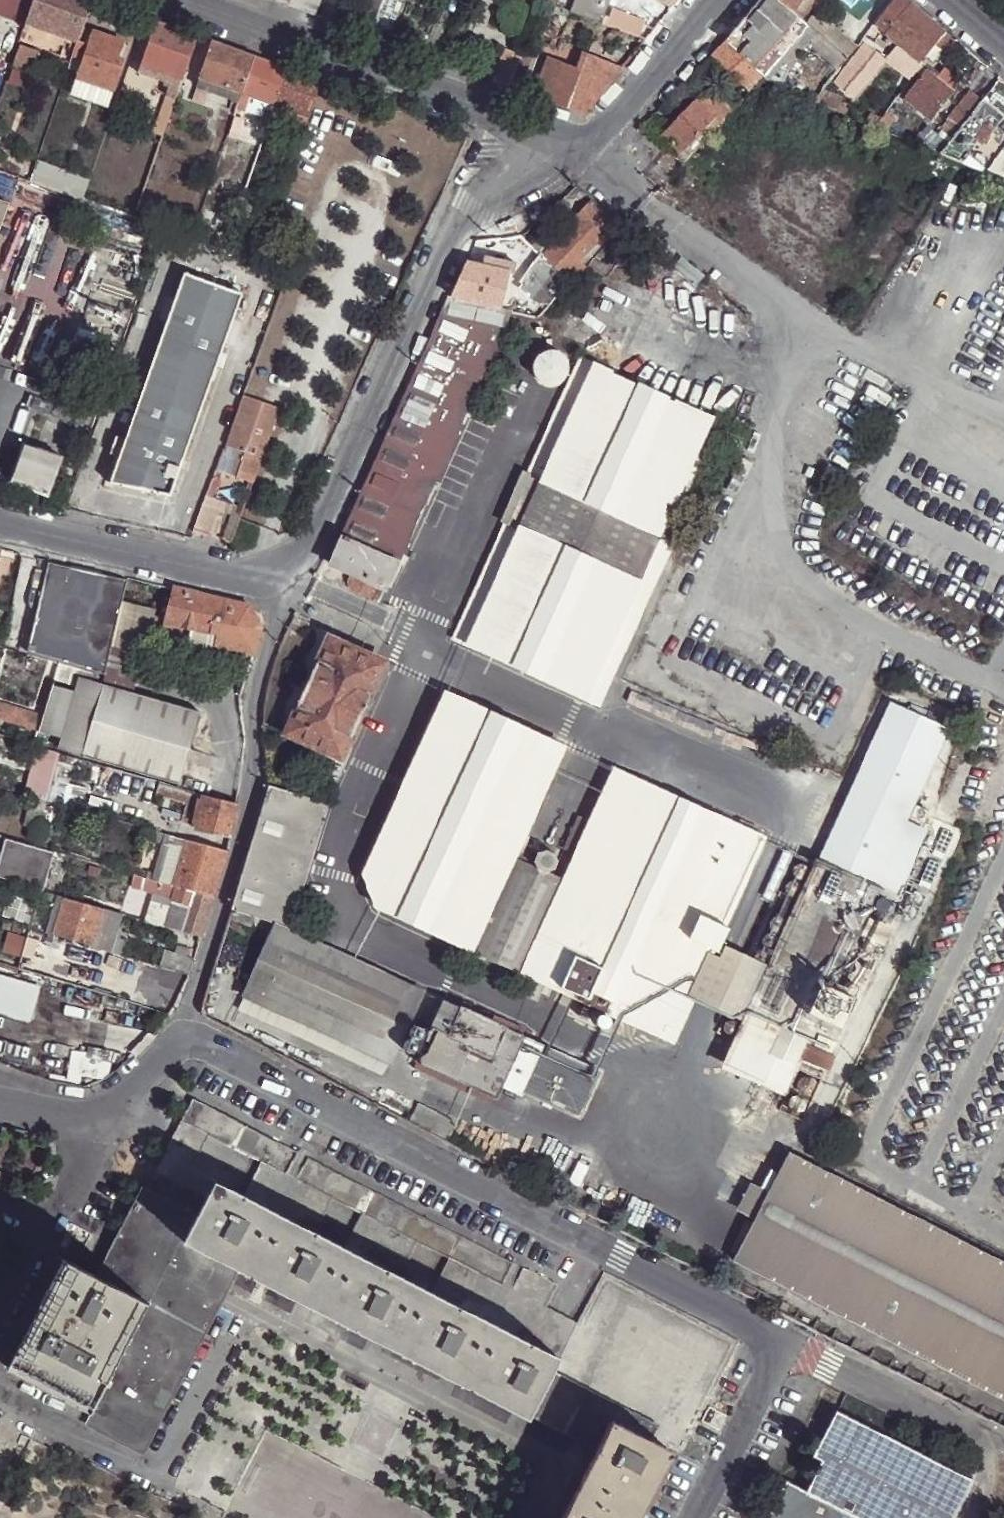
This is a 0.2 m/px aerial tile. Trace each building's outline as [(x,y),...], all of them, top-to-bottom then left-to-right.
[(34,0),(0,0),(0,16),(25,25),(26,23),(34,0)] [(92,0),(34,0),(26,23),(43,29),(78,41),(82,28),(92,0)] [(314,16),(321,0),(291,0),(288,7),(314,16)] [(352,1),(377,12),(382,0),(352,0),(352,1)] [(600,24),(609,0),(575,0),(570,13),(600,24)] [(723,41),(754,69),(797,18),(776,0),(758,0),(723,41)] [(800,17),(814,0),(780,0),(800,17)] [(908,0),(892,0),(873,25),(917,62),(923,55),(943,30),(908,0)] [(806,23),(847,58),(859,43),(818,8),(806,23)] [(615,29),(637,37),(640,26),(618,18),(615,29)] [(797,18),(754,69),(762,78),(764,76),(774,64),(794,40),(806,26),(797,18)] [(141,64),(182,79),(197,37),(156,21),(141,64)] [(814,33),(806,26),(794,40),(802,46),(807,41),(814,33)] [(70,64),(66,75),(75,78),(92,30),(82,28),(78,41),(70,64)] [(59,60),(70,64),(78,41),(43,29),(41,36),(64,44),(59,60)] [(92,30),(75,78),(113,91),(120,72),(114,70),(118,59),(123,42),(92,30)] [(954,39),(943,30),(923,55),(931,62),(941,51),(944,53),(954,39)] [(845,60),(814,33),(807,41),(838,68),(845,60)] [(241,93),(253,57),(210,41),(198,78),(241,93)] [(721,45),(708,57),(748,93),(762,78),(754,69),(723,41),(721,45)] [(538,47),(528,42),(521,56),(532,61),(538,47)] [(19,45),(11,68),(30,74),(38,52),(19,45)] [(504,49),(490,80),(508,86),(513,75),(521,56),(504,49)] [(532,61),(521,56),(513,75),(527,80),(534,62),(532,61)] [(273,106),(286,69),(253,57),(241,93),(237,103),(235,108),(242,111),(245,103),(248,96),(273,106)] [(894,58),(889,64),(896,70),(901,64),(894,58)] [(123,60),(118,59),(114,70),(120,72),(123,60)] [(584,115),(622,69),(592,59),(587,74),(546,59),(532,96),(584,115)] [(168,85),(179,88),(182,79),(141,64),(137,75),(168,85)] [(774,64),(764,76),(774,81),(782,71),(774,64)] [(302,135),(321,82),(286,69),(273,106),(277,107),(292,113),(287,129),(302,135)] [(935,79),(924,70),(902,97),(930,120),(959,83),(942,70),(935,79)] [(527,80),(513,75),(508,86),(522,92),(527,80)] [(113,91),(75,78),(70,93),(107,106),(113,91)] [(194,88),(237,103),(241,93),(198,78),(194,88)] [(165,96),(175,100),(179,88),(168,85),(165,96)] [(954,134),(981,98),(968,88),(947,115),(947,116),(941,123),(954,134)] [(684,160),(733,108),(713,89),(701,102),(697,98),(660,137),(684,160)] [(989,89),(981,98),(954,134),(940,151),(958,158),(985,169),(1000,150),(1003,146),(1003,144),(1003,100),(989,89)] [(821,90),(813,100),(812,102),(844,114),(845,110),(838,108),(841,97),(821,90)] [(245,103),(271,113),(273,106),(248,96),(245,103)] [(272,123),(287,129),(292,113),(277,107),(272,123)] [(653,112),(640,124),(645,129),(649,132),(661,119),(653,112)] [(893,120),(884,113),(879,120),(873,127),(884,132),(893,120)] [(873,127),(879,120),(870,116),(866,124),(873,127)] [(985,169),(983,171),(1003,180),(1003,153),(1000,150),(985,169)] [(31,178),(35,166),(0,153),(0,167),(31,178)] [(31,178),(83,198),(88,183),(36,164),(35,166),(31,178)] [(149,232),(152,223),(134,216),(83,198),(77,216),(109,228),(68,341),(115,358),(160,236),(149,232)] [(535,242),(531,245),(540,255),(569,282),(583,268),(576,261),(597,238),(602,242),(616,227),(589,201),(575,216),(580,221),(555,249),(553,247),(547,253),(535,242)] [(11,206),(0,202),(0,236),(11,206)] [(0,236),(0,281),(17,286),(41,216),(11,206),(0,236)] [(569,282),(540,255),(536,259),(521,282),(548,306),(569,282)] [(465,261),(450,295),(501,308),(511,272),(496,268),(497,263),(483,260),(482,265),(465,261)] [(243,293),(186,273),(111,481),(170,494),(243,293)] [(501,308),(450,295),(330,561),(329,564),(350,573),(347,580),(349,587),(379,600),(510,310),(501,308)] [(541,352),(536,359),(535,359),(534,367),(537,375),(543,381),(551,383),(558,381),(565,376),(568,369),(567,360),(563,354),(556,349),(548,349),(541,352)] [(725,425),(582,360),(550,430),(563,437),(551,463),(538,457),(531,471),(544,479),(480,619),(467,613),(456,637),(598,701),(614,667),(601,661),(680,486),(694,492),(725,425)] [(87,448),(114,368),(92,361),(64,440),(87,448)] [(278,408),(243,396),(226,445),(246,452),(238,478),(248,481),(253,482),(278,408)] [(563,437),(550,430),(538,457),(551,463),(563,437)] [(23,445),(10,483),(47,497),(61,459),(23,445)] [(246,452),(226,445),(217,471),(223,473),(238,478),(246,452)] [(223,473),(217,471),(208,496),(215,498),(223,473)] [(531,471),(467,613),(480,619),(544,479),(531,471)] [(253,482),(248,481),(244,494),(248,496),(253,482)] [(672,540),(694,492),(680,486),(601,661),(614,667),(629,636),(672,540)] [(215,498),(208,496),(196,531),(195,532),(218,539),(224,519),(219,518),(221,511),(229,513),(232,504),(215,498)] [(237,505),(225,541),(233,542),(244,507),(237,505)] [(26,653),(103,676),(110,647),(126,580),(48,562),(26,653)] [(229,660),(251,665),(261,627),(248,605),(171,588),(162,622),(209,633),(206,643),(191,640),(188,648),(213,655),(216,645),(231,649),(229,660)] [(296,611),(291,621),(297,623),(300,614),(296,611)] [(209,633),(162,622),(160,633),(191,640),(206,643),(209,633)] [(383,662),(328,637),(317,660),(316,660),(295,706),(296,706),(285,732),(339,757),(383,662)] [(213,655),(229,660),(231,649),(216,645),(213,655)] [(103,676),(103,677),(126,684),(134,652),(110,647),(103,676)] [(126,684),(103,677),(102,683),(133,692),(143,654),(134,652),(126,684)] [(58,663),(48,660),(32,713),(41,716),(51,684),(58,663)] [(103,677),(58,663),(51,684),(54,685),(74,691),(60,737),(57,749),(180,784),(200,713),(133,692),(102,683),(103,677)] [(74,691),(54,685),(40,731),(60,737),(74,691)] [(691,996),(716,940),(762,837),(615,770),(597,811),(583,840),(575,837),(570,835),(561,857),(573,863),(565,882),(545,872),(553,870),(557,861),(554,851),(546,848),(536,851),(533,860),(535,868),(511,857),(561,746),(446,694),(365,874),(378,906),(576,996),(575,999),(570,1003),(569,1008),(572,1013),(577,1014),(582,1012),(588,1015),(593,1004),(671,1039),(691,996)] [(849,944),(858,924),(863,912),(873,889),(895,899),(927,829),(920,825),(922,821),(908,814),(950,721),(893,695),(770,965),(745,1021),(726,1064),(783,1090),(807,1038),(830,1047),(871,955),(849,944)] [(32,713),(0,704),(0,719),(19,725),(37,730),(41,716),(32,713)] [(33,745),(37,730),(19,725),(15,739),(33,745)] [(59,753),(44,748),(31,795),(46,800),(59,753)] [(77,758),(59,753),(46,800),(59,804),(63,789),(69,791),(77,758)] [(148,779),(108,767),(102,788),(141,800),(148,779)] [(191,791),(161,783),(158,793),(188,802),(191,791)] [(267,788),(229,918),(251,925),(255,914),(289,924),(325,805),(267,788)] [(46,800),(31,795),(25,819),(40,823),(46,800)] [(197,829),(230,834),(237,804),(204,795),(197,829)] [(59,804),(46,800),(40,823),(38,829),(34,846),(48,850),(61,804),(59,804)] [(588,807),(575,837),(583,840),(597,811),(588,807)] [(38,829),(40,823),(25,819),(24,824),(38,829)] [(183,849),(173,885),(213,896),(227,851),(146,828),(143,838),(169,845),(183,849)] [(31,856),(34,846),(8,839),(5,849),(31,856)] [(169,845),(158,880),(173,885),(183,849),(169,845)] [(48,850),(34,846),(31,856),(25,878),(39,882),(48,850)] [(795,876),(799,879),(804,880),(808,876),(809,871),(807,868),(803,865),(797,866),(794,871),(795,876)] [(158,880),(134,874),(132,884),(169,895),(170,890),(175,892),(172,904),(151,899),(145,920),(201,936),(213,896),(173,885),(158,880)] [(788,892),(792,895),(796,896),(800,893),(802,888),(800,883),(795,881),(790,882),(787,887),(788,892)] [(65,898),(60,896),(48,934),(54,936),(65,898)] [(92,947),(103,908),(65,898),(54,936),(92,947)] [(113,953),(124,914),(103,908),(92,947),(113,953)] [(863,912),(858,924),(880,934),(885,923),(863,912)] [(770,930),(774,934),(778,934),(782,932),(784,927),(783,923),(778,920),(773,921),(770,925),(770,930)] [(11,932),(13,924),(5,921),(2,930),(11,932)] [(22,934),(24,927),(15,925),(13,932),(22,934)] [(300,1017),(390,1060),(421,991),(276,926),(245,994),(300,1017)] [(763,946),(766,949),(771,950),(775,947),(776,942),(775,939),(771,936),(766,937),(762,941),(763,946)] [(691,996),(745,1021),(770,965),(767,964),(765,965),(762,965),(760,965),(758,964),(756,961),(756,958),(716,940),(691,996)] [(189,974),(194,958),(165,950),(160,966),(178,971),(189,974)] [(758,954),(756,958),(756,961),(758,964),(760,965),(762,965),(765,965),(767,964),(769,959),(767,954),(763,952),(758,954)] [(27,1018),(38,981),(0,969),(0,1009),(27,1018)] [(173,988),(184,991),(189,974),(178,971),(173,988)] [(443,1001),(521,1036),(524,1027),(447,993),(443,1001)] [(598,1071),(521,1036),(443,1001),(413,1067),(454,1086),(458,1077),(497,1095),(501,1086),(521,1095),(524,1090),(578,1114),(598,1071)] [(384,1073),(390,1060),(300,1017),(292,1032),(384,1073)] [(724,1029),(728,1033),(733,1034),(737,1031),(739,1025),(738,1023),(734,1019),(728,1020),(725,1023),(724,1029)] [(409,1034),(413,1038),(418,1039),(422,1036),(423,1030),(422,1028),(418,1025),(412,1025),(409,1029),(409,1034)] [(416,1042),(413,1038),(412,1038),(407,1038),(403,1042),(403,1047),(407,1051),(412,1051),(415,1047),(416,1042)] [(493,1104),(497,1095),(458,1077),(454,1086),(493,1104)] [(789,1096),(786,1101),(787,1106),(791,1109),(797,1108),(799,1106),(801,1102),(799,1097),(794,1095),(789,1096)] [(528,1100),(522,1097),(520,1104),(525,1106),(528,1100)] [(208,1135),(262,1162),(287,1174),(298,1152),(194,1100),(182,1121),(208,1135)] [(410,1121),(446,1140),(454,1123),(418,1104),(410,1121)] [(182,1121),(169,1149),(195,1162),(208,1135),(182,1121)] [(157,1172),(208,1198),(217,1180),(220,1176),(195,1162),(169,1149),(157,1172)] [(786,1150),(766,1191),(752,1219),(733,1258),(1003,1396),(1003,1262),(786,1150)] [(297,1180),(334,1199),(361,1213),(419,1242),(449,1257),(501,1284),(513,1264),(308,1158),(297,1180)] [(262,1162),(244,1196),(316,1233),(334,1199),(297,1180),(287,1174),(262,1162)] [(528,1420),(530,1417),(553,1371),(560,1358),(433,1292),(401,1276),(344,1247),(316,1233),(244,1196),(217,1180),(208,1198),(199,1215),(185,1242),(225,1263),(238,1270),(528,1420)] [(752,1219),(766,1191),(748,1181),(734,1208),(752,1219)] [(143,1188),(96,1276),(143,1301),(99,1376),(108,1380),(92,1410),(138,1435),(225,1263),(185,1242),(199,1215),(143,1188)] [(593,1203),(586,1199),(582,1206),(590,1209),(593,1203)] [(361,1213),(344,1247),(401,1276),(419,1242),(361,1213)] [(433,1292),(560,1358),(578,1323),(547,1307),(514,1290),(501,1284),(449,1257),(433,1292)] [(33,1342),(78,1266),(66,1260),(24,1337),(33,1342)] [(138,1435),(92,1410),(84,1426),(145,1460),(238,1270),(225,1263),(138,1435)] [(96,1276),(78,1266),(33,1342),(24,1337),(9,1365),(92,1410),(108,1380),(99,1376),(143,1301),(96,1276)] [(514,1290),(547,1307),(557,1286),(524,1269),(514,1290)] [(530,1417),(597,1451),(613,1421),(650,1441),(658,1425),(553,1371),(530,1417)] [(856,1517),(952,1517),(964,1496),(971,1481),(836,1412),(814,1457),(822,1461),(806,1492),(856,1517)] [(667,1449),(650,1441),(613,1421),(597,1451),(563,1517),(632,1517),(667,1449)] [(673,1453),(667,1449),(632,1517),(639,1517),(673,1453)] [(806,1492),(786,1482),(767,1517),(856,1517),(806,1492)]
